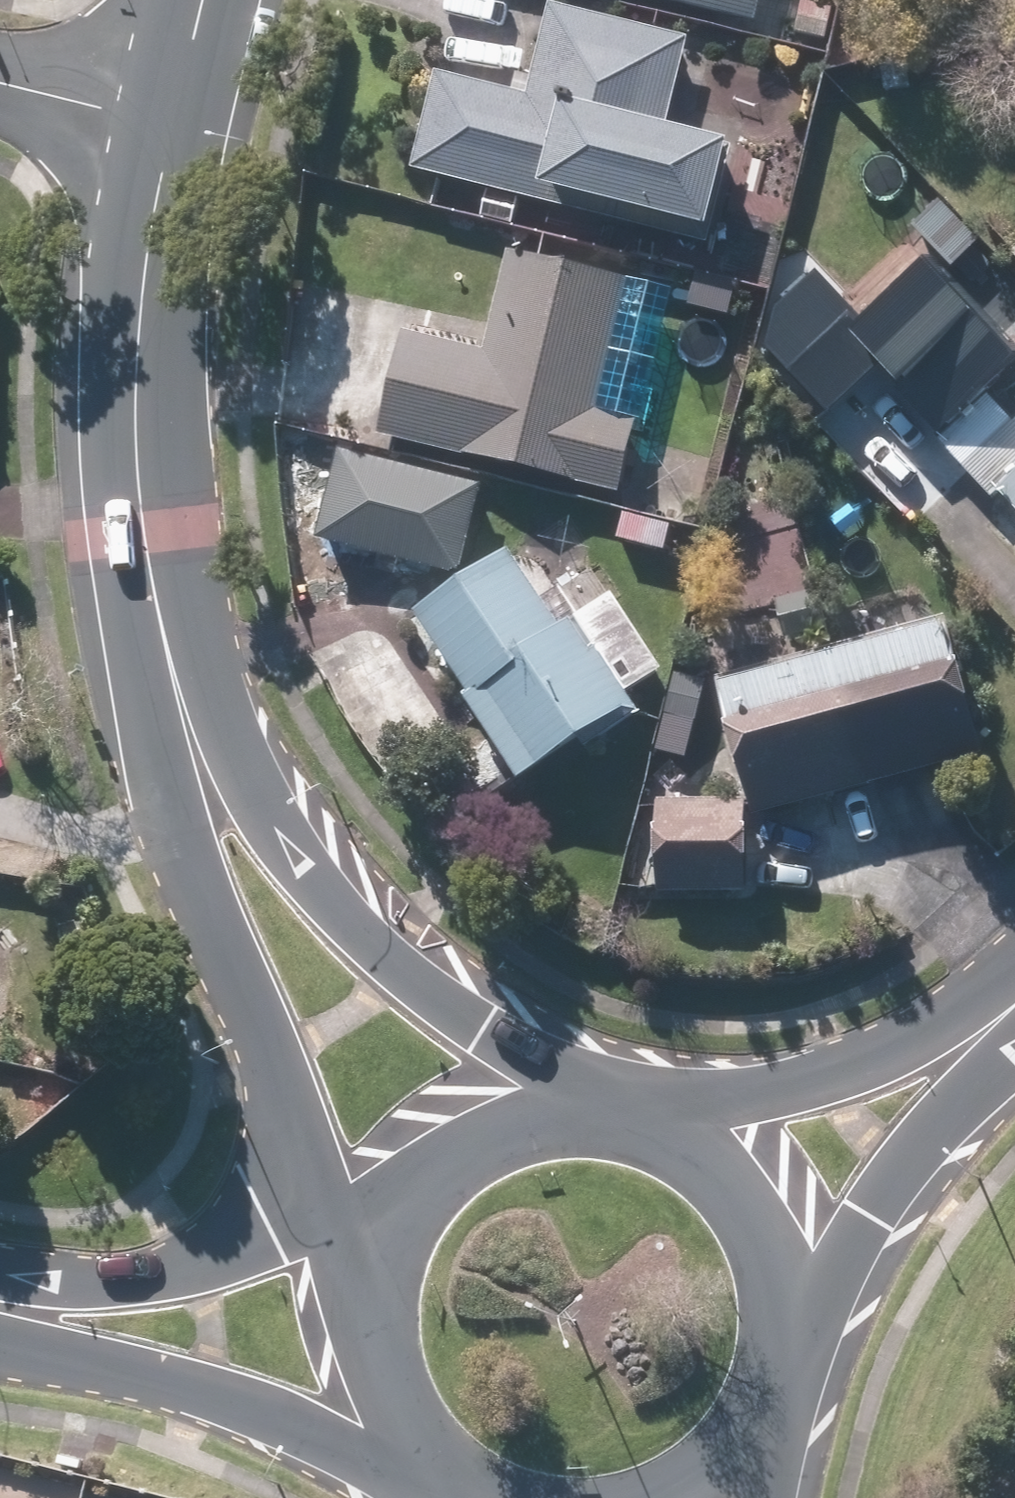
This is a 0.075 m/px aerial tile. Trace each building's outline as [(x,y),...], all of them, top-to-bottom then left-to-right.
[(752,27),(758,0),(629,0),(752,27)] [(401,175),(475,192),(467,227),(520,239),(528,204),(695,242),(716,149),(661,137),(684,36),(545,4),(522,105),(422,82),(401,175)] [(940,214),(910,241),(950,286),(981,260),(940,214)] [(1005,258),(1014,270),(1014,249),(1005,258)] [(614,499),(628,435),(642,438),(653,390),(599,378),(618,290),(495,263),(476,352),(399,335),(374,446),(614,499)] [(1014,530),(1014,376),(1003,387),(995,379),(1014,361),(1014,357),(950,286),(864,364),(1014,530)] [(631,704),(574,618),(549,635),(447,482),(367,535),(416,609),(401,619),(511,784),(631,704)] [(735,821),(736,824),(974,763),(941,634),(702,696),(735,821)] [(729,904),(735,821),(628,813),(623,897),(729,904)]
